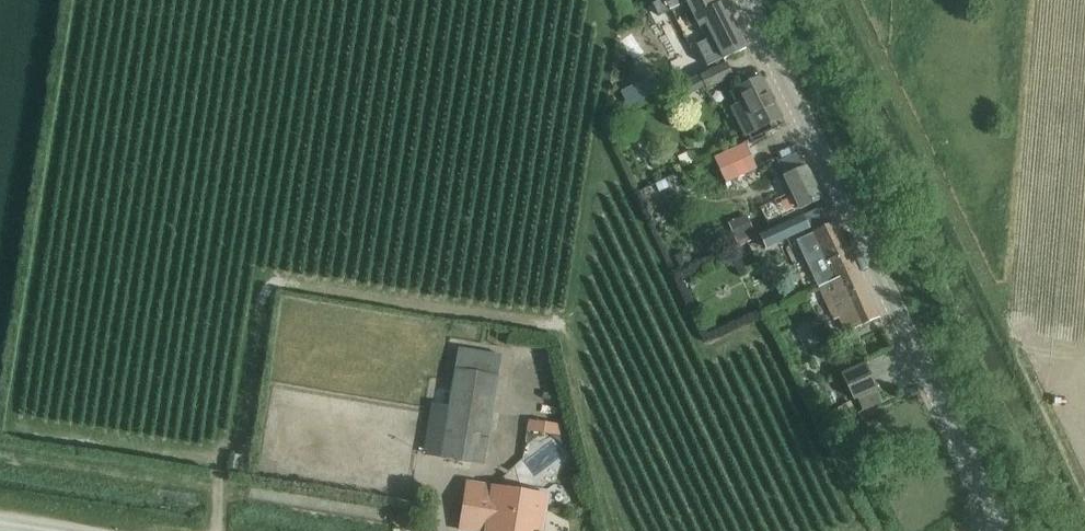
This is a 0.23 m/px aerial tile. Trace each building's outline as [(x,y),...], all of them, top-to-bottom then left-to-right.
[(724,60),(746,49),(728,13),(722,16),(713,0),(661,0),(653,4),(659,18),(687,4),(700,29),(707,25),(724,60)] [(701,77),(702,79),(706,90),(732,78),(727,66),(701,77)] [(654,74),(620,91),(628,107),(661,90),(654,74)] [(745,138),(771,125),(782,120),(761,77),(737,89),(743,101),(730,108),(745,138)] [(713,159),(725,185),(757,170),(745,144),(713,159)] [(777,164),(800,211),(823,199),(808,168),(807,168),(799,153),(777,164)] [(771,231),(776,243),(812,227),(807,215),(771,231)] [(746,216),(728,225),(737,243),(755,234),(746,216)] [(821,250),(835,280),(857,270),(836,223),(801,239),(809,256),(821,250)] [(753,239),(747,242),(751,251),(757,249),(753,239)] [(682,252),(674,256),(681,268),(693,262),(688,255),(682,252)] [(833,319),(838,317),(845,332),(879,317),(857,270),(835,280),(819,288),(833,319)] [(484,465),(501,356),(460,349),(450,408),(436,406),(428,456),(484,465)] [(856,400),(861,410),(863,412),(884,402),(864,362),(841,373),(854,401),(856,400)] [(842,407),(833,411),(836,419),(845,415),(854,411),(850,402),(841,406),(842,407)] [(528,421),(527,432),(561,436),(563,425),(528,421)] [(548,496),(468,484),(461,530),(467,530),(542,530),(548,496)]
